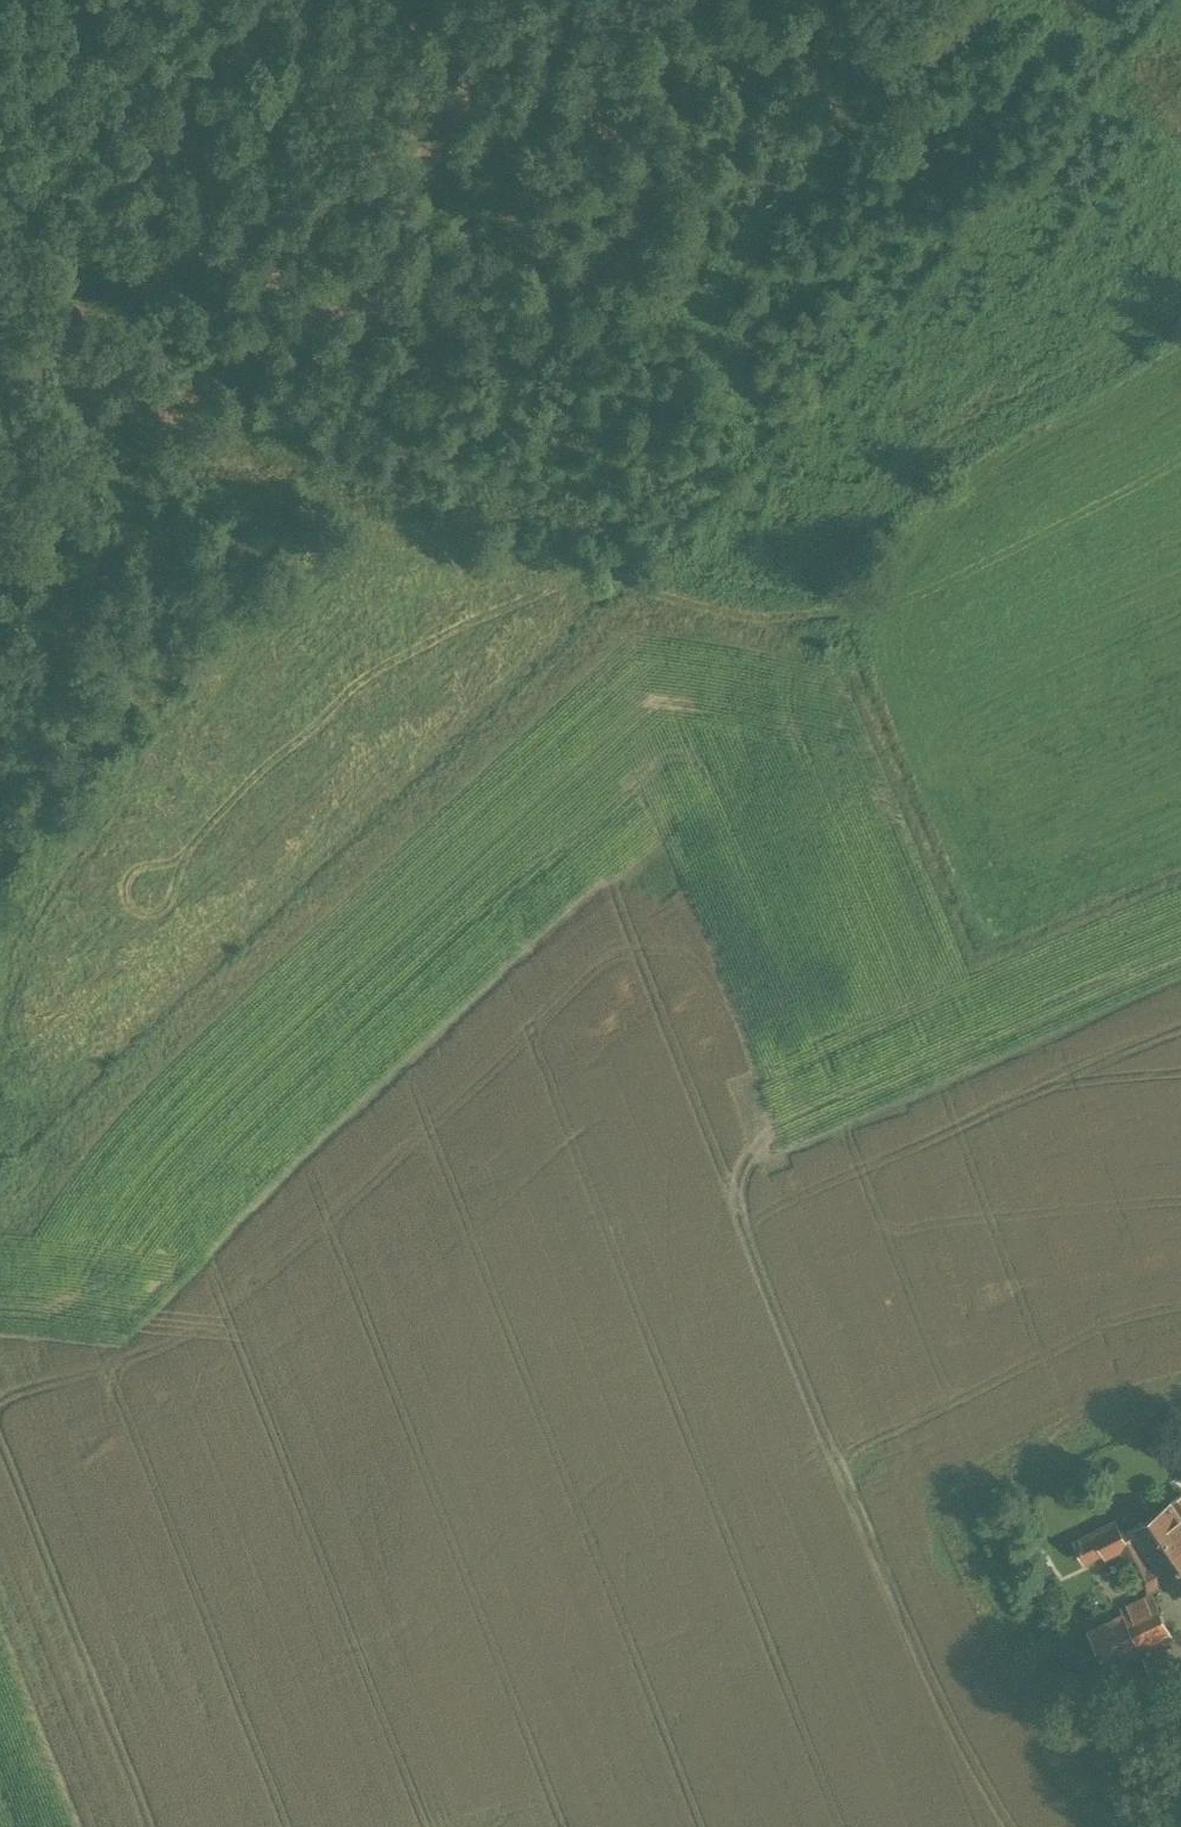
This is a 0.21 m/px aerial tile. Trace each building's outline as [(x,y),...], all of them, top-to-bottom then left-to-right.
[(1170,1502),(1169,1501),(1130,1526),(1162,1573),(1175,1590),(1180,1586),(1180,1501),(1177,1496),(1170,1502)] [(1115,1521),(1075,1540),(1083,1557),(1102,1548),(1104,1554),(1120,1546),(1126,1557),(1131,1555),(1144,1582),(1162,1573),(1130,1526),(1120,1532),(1115,1521)] [(1150,1594),(1122,1607),(1126,1617),(1108,1626),(1121,1652),(1139,1643),(1144,1653),(1171,1639),(1150,1594)]
